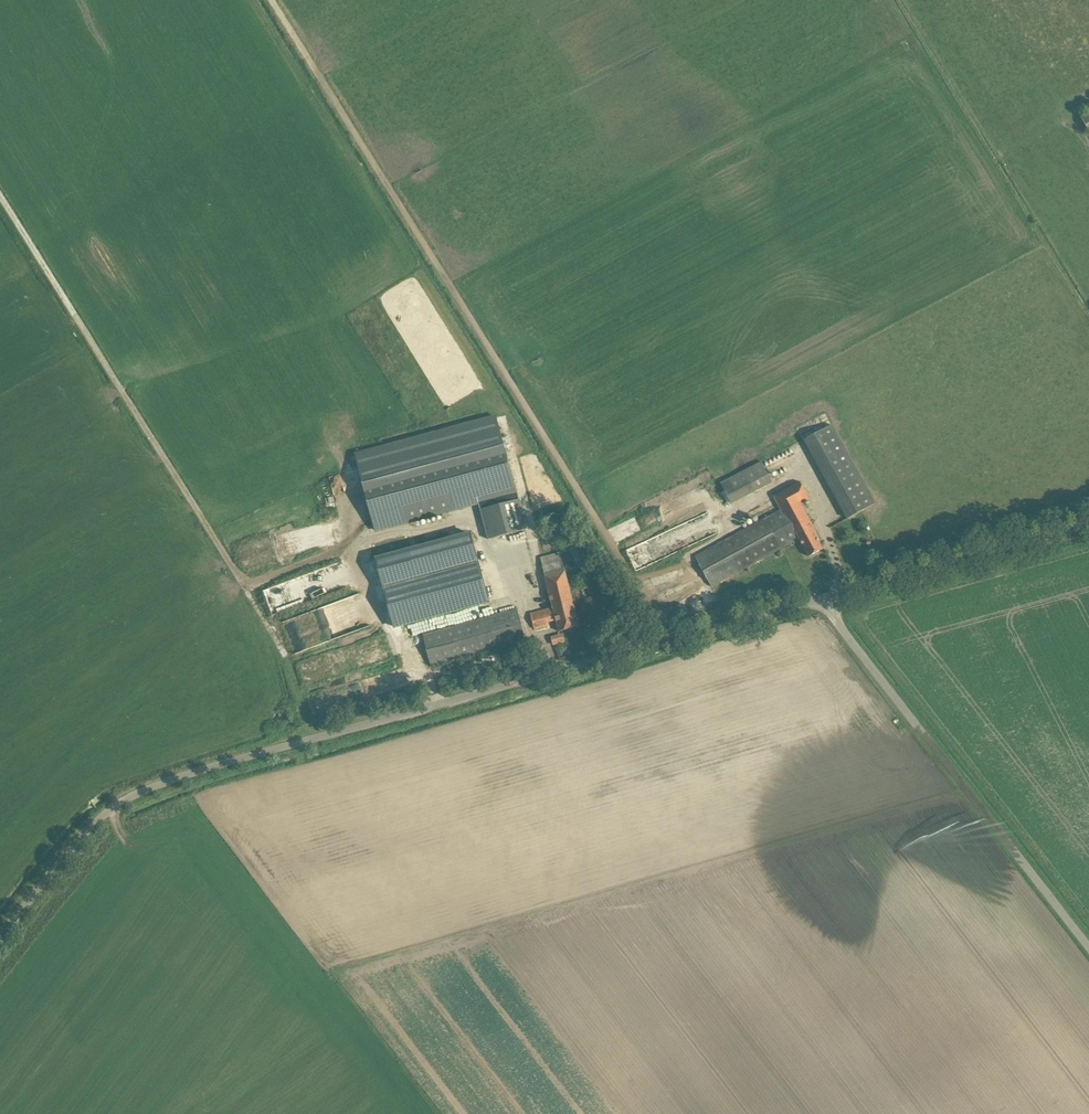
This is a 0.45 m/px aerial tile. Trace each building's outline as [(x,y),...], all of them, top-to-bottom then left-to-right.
[(1088,126),(1088,106),(1077,112),(1085,127),(1088,126)] [(354,452),(363,484),(376,532),(479,504),(488,539),(528,529),(497,414),(354,452)] [(805,439),(848,518),(875,504),(832,425),(805,439)] [(717,478),(731,506),(774,484),(762,462),(745,471),(742,465),(717,478)] [(801,504),(810,499),(800,481),(774,496),(782,509),(696,557),(712,586),(799,538),(809,556),(824,549),(815,533),(817,532),(801,504)] [(472,534),(376,559),(394,626),(490,601),(472,534)] [(626,548),(633,570),(655,563),(648,541),(626,548)] [(549,625),(548,622),(557,620),(560,631),(580,626),(560,553),(541,558),(554,608),(531,614),(535,629),(549,625)] [(423,634),(432,665),(527,640),(518,609),(423,634)] [(564,634),(551,635),(552,643),(565,642),(564,634)]
